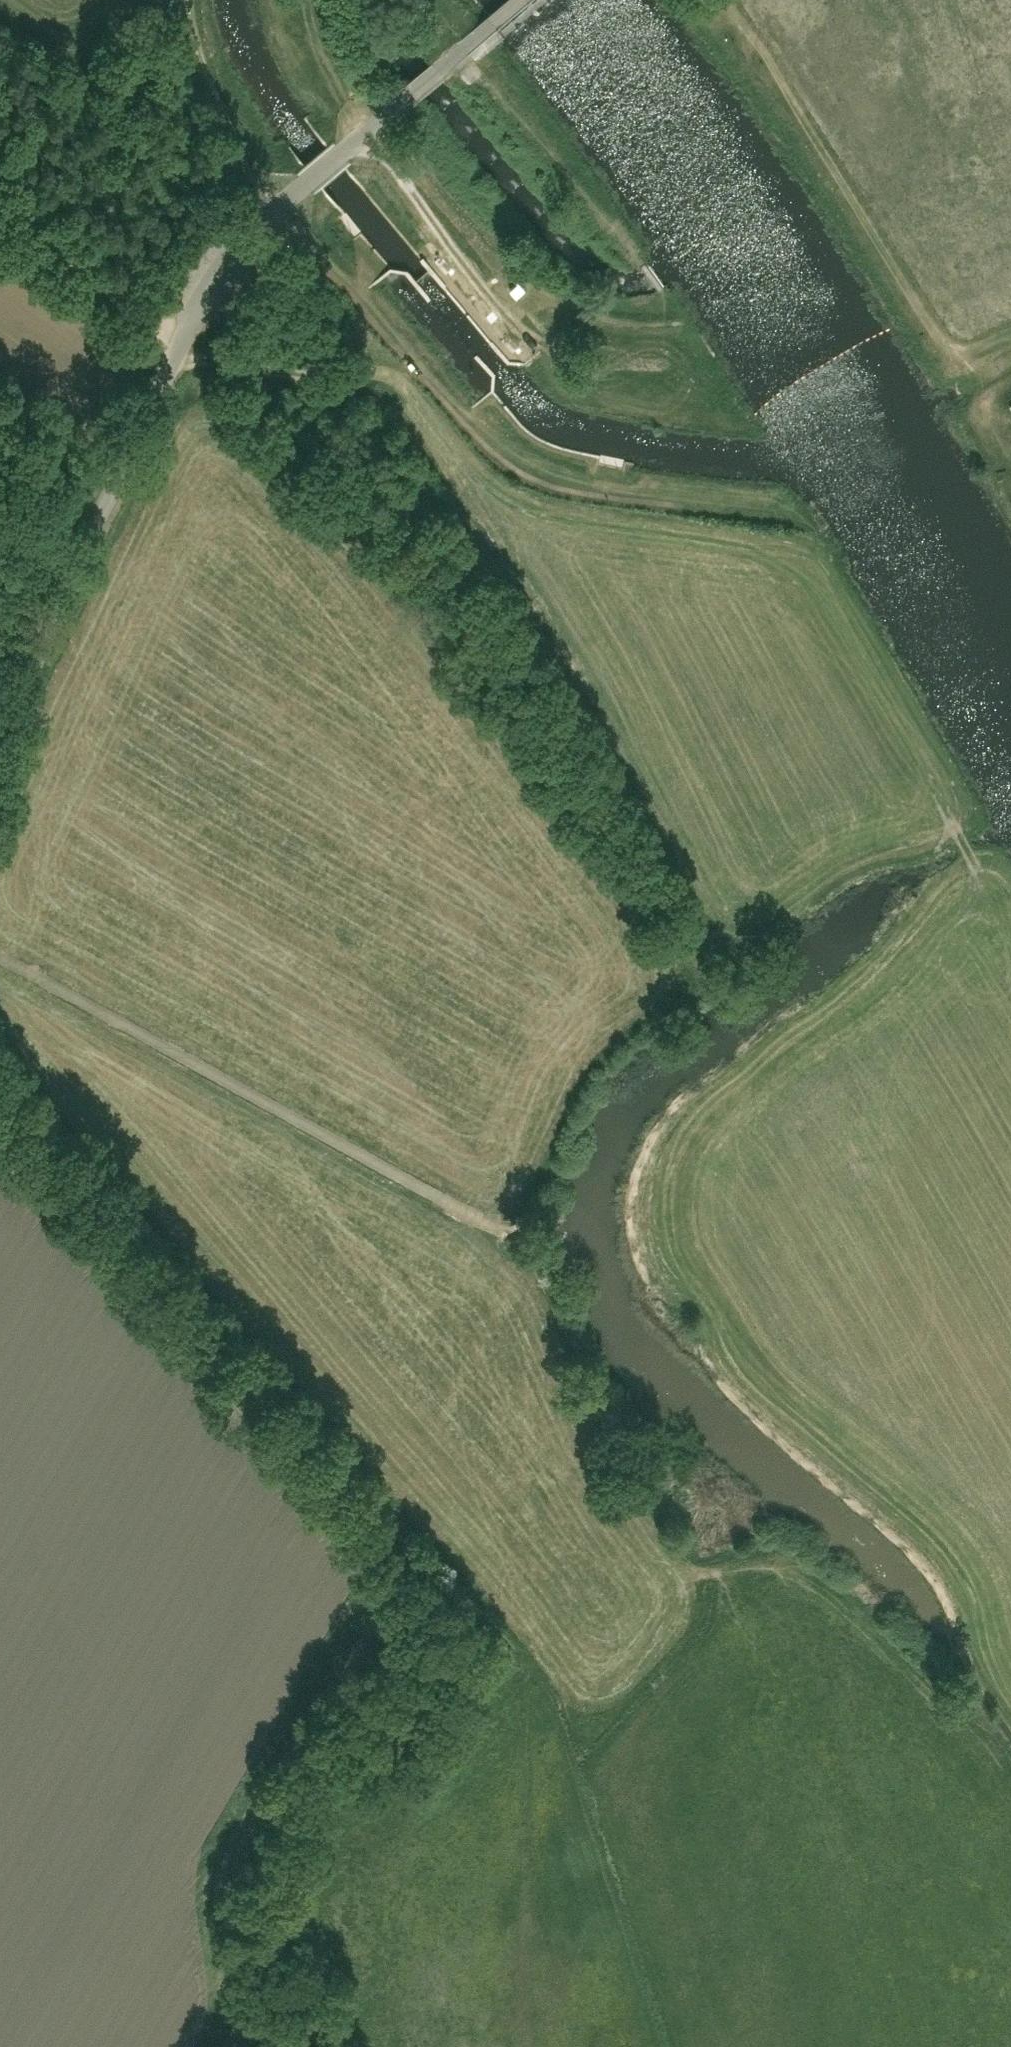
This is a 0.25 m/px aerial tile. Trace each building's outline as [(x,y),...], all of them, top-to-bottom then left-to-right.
[(137,264),(141,259),(133,253),(129,258),(137,264)]
